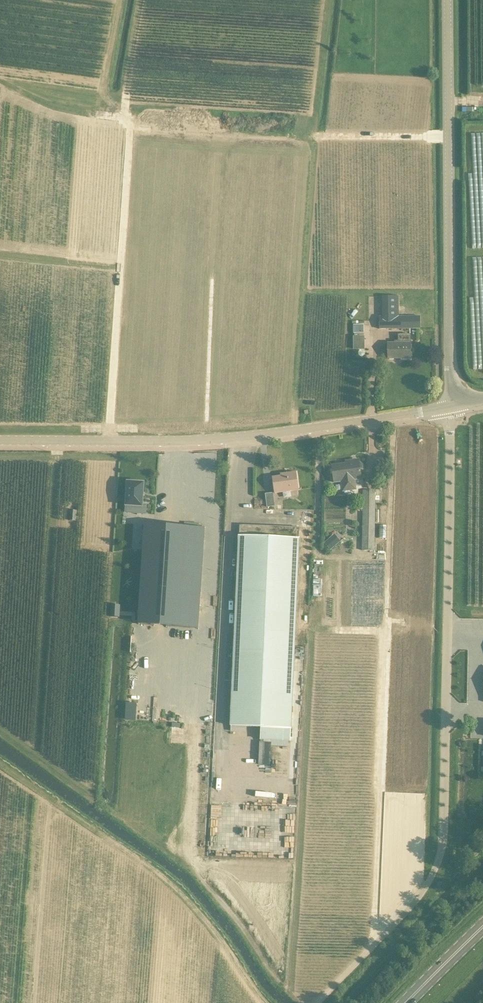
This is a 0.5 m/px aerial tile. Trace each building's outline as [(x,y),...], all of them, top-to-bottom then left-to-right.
[(419,316),(411,316),(398,317),(398,297),(382,297),(383,317),(379,317),(379,329),(420,329),(419,316)] [(361,323),(361,312),(355,312),(355,333),(369,333),(369,323),(361,323)] [(410,334),(398,334),(398,341),(394,341),(394,343),(387,343),(387,359),(410,359),(410,334)] [(361,463),(360,463),(359,463),(358,459),(350,461),(350,463),(331,466),(334,483),(341,482),(342,492),(356,490),(354,480),(361,479),(360,470),(361,470),(361,469),(362,469),(362,468),(362,467),(362,466),(362,465),(362,464),(361,464),(361,463)] [(272,477),(274,493),(297,490),(295,472),(286,473),(286,476),(272,477)] [(128,482),(126,505),(136,506),(136,513),(146,514),(146,505),(142,504),(143,483),(128,482)] [(379,496),(380,487),(374,487),(374,490),(363,490),(362,527),(354,527),(354,538),(361,538),(361,551),(374,551),(375,496),(379,496)] [(266,508),(275,506),(273,493),(265,494),(266,508)] [(145,524),(138,624),(199,628),(205,528),(145,524)] [(238,536),(230,725),(292,728),(300,538),(299,538),(299,527),(239,524),(239,536),(238,536)] [(331,536),(324,542),(331,549),(337,544),(331,536)] [(314,577),(313,600),(323,600),(323,577),(314,577)] [(126,719),(134,720),(135,704),(127,704),(126,719)]
